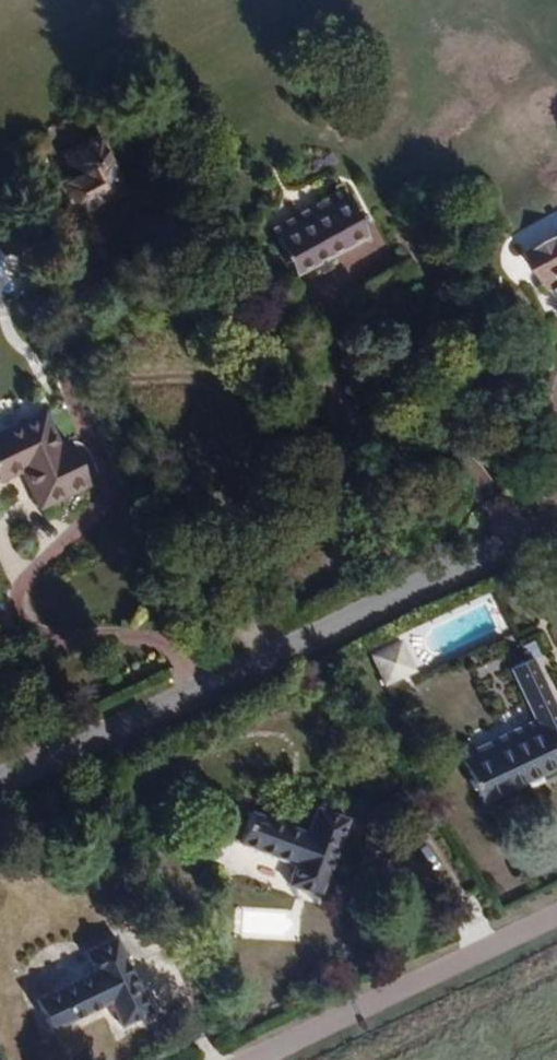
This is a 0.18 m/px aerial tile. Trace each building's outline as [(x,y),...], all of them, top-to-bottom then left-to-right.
[(133,193),(106,132),(62,152),(71,174),(56,180),(75,220),(133,193)] [(333,257),(372,236),(347,188),(326,199),(333,210),(282,238),(301,274),(320,264),(325,272),(338,265),(333,257)] [(282,238),(333,210),(326,199),(275,227),(282,238)] [(531,250),(552,289),(556,288),(556,236),(531,250)] [(51,410),(0,434),(0,468),(7,483),(30,474),(40,494),(75,439),(65,442),(51,410)] [(97,486),(75,439),(40,494),(47,508),(97,486)] [(380,685),(414,675),(403,639),(368,650),(380,685)] [(506,676),(529,726),(534,736),(484,759),(501,798),(556,772),(556,724),(530,665),(506,676)] [(479,750),(484,759),(534,736),(529,726),(479,750)] [(307,839),(247,817),(236,848),(295,871),(288,893),(318,905),(350,823),(318,812),(307,839)] [(93,976),(36,1002),(51,1033),(108,1006),(121,1030),(150,1016),(114,943),(85,956),(93,976)]
